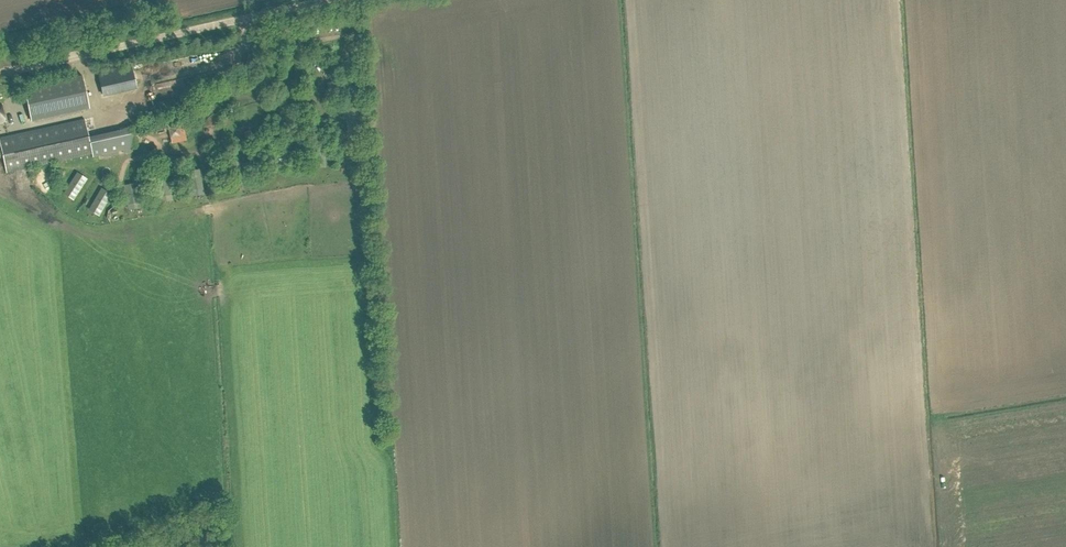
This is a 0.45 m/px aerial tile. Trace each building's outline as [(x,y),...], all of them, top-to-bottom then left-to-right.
[(278,54),(274,34),(262,36),(265,56),(278,54)] [(131,65),(97,72),(103,96),(137,89),(131,65)] [(82,76),(24,89),(31,121),(89,108),(82,76)] [(351,80),(332,82),(333,94),(352,93),(351,80)] [(357,108),(345,109),(345,119),(346,127),(359,126),(357,108)] [(0,138),(0,142),(1,145),(3,156),(5,163),(6,168),(7,173),(21,170),(92,154),(93,158),(103,155),(103,156),(103,158),(118,155),(118,152),(122,151),(123,154),(132,152),(132,149),(131,149),(136,148),(134,139),(132,131),(132,129),(89,138),(85,119),(0,138)] [(167,124),(168,129),(178,126),(180,136),(170,139),(171,144),(186,140),(182,120),(167,124)] [(250,130),(243,132),(245,138),(252,136),(250,130)] [(153,145),(155,151),(166,147),(163,141),(153,145)] [(325,142),(312,143),(313,162),(325,162),(325,142)] [(297,150),(278,153),(280,165),(299,162),(297,150)] [(241,160),(229,163),(234,182),(246,178),(241,160)] [(220,183),(228,180),(223,166),(216,168),(220,183)] [(199,170),(187,172),(191,191),(203,189),(199,170)] [(60,186),(69,186),(68,173),(59,174),(60,186)] [(167,176),(155,178),(159,197),(171,195),(167,176)] [(181,176),(169,179),(173,199),(186,197),(181,176)] [(51,194),(50,180),(42,181),(42,195),(51,194)] [(135,183),(123,186),(127,205),(139,202),(135,183)] [(110,218),(122,217),(119,191),(107,192),(110,218)]
